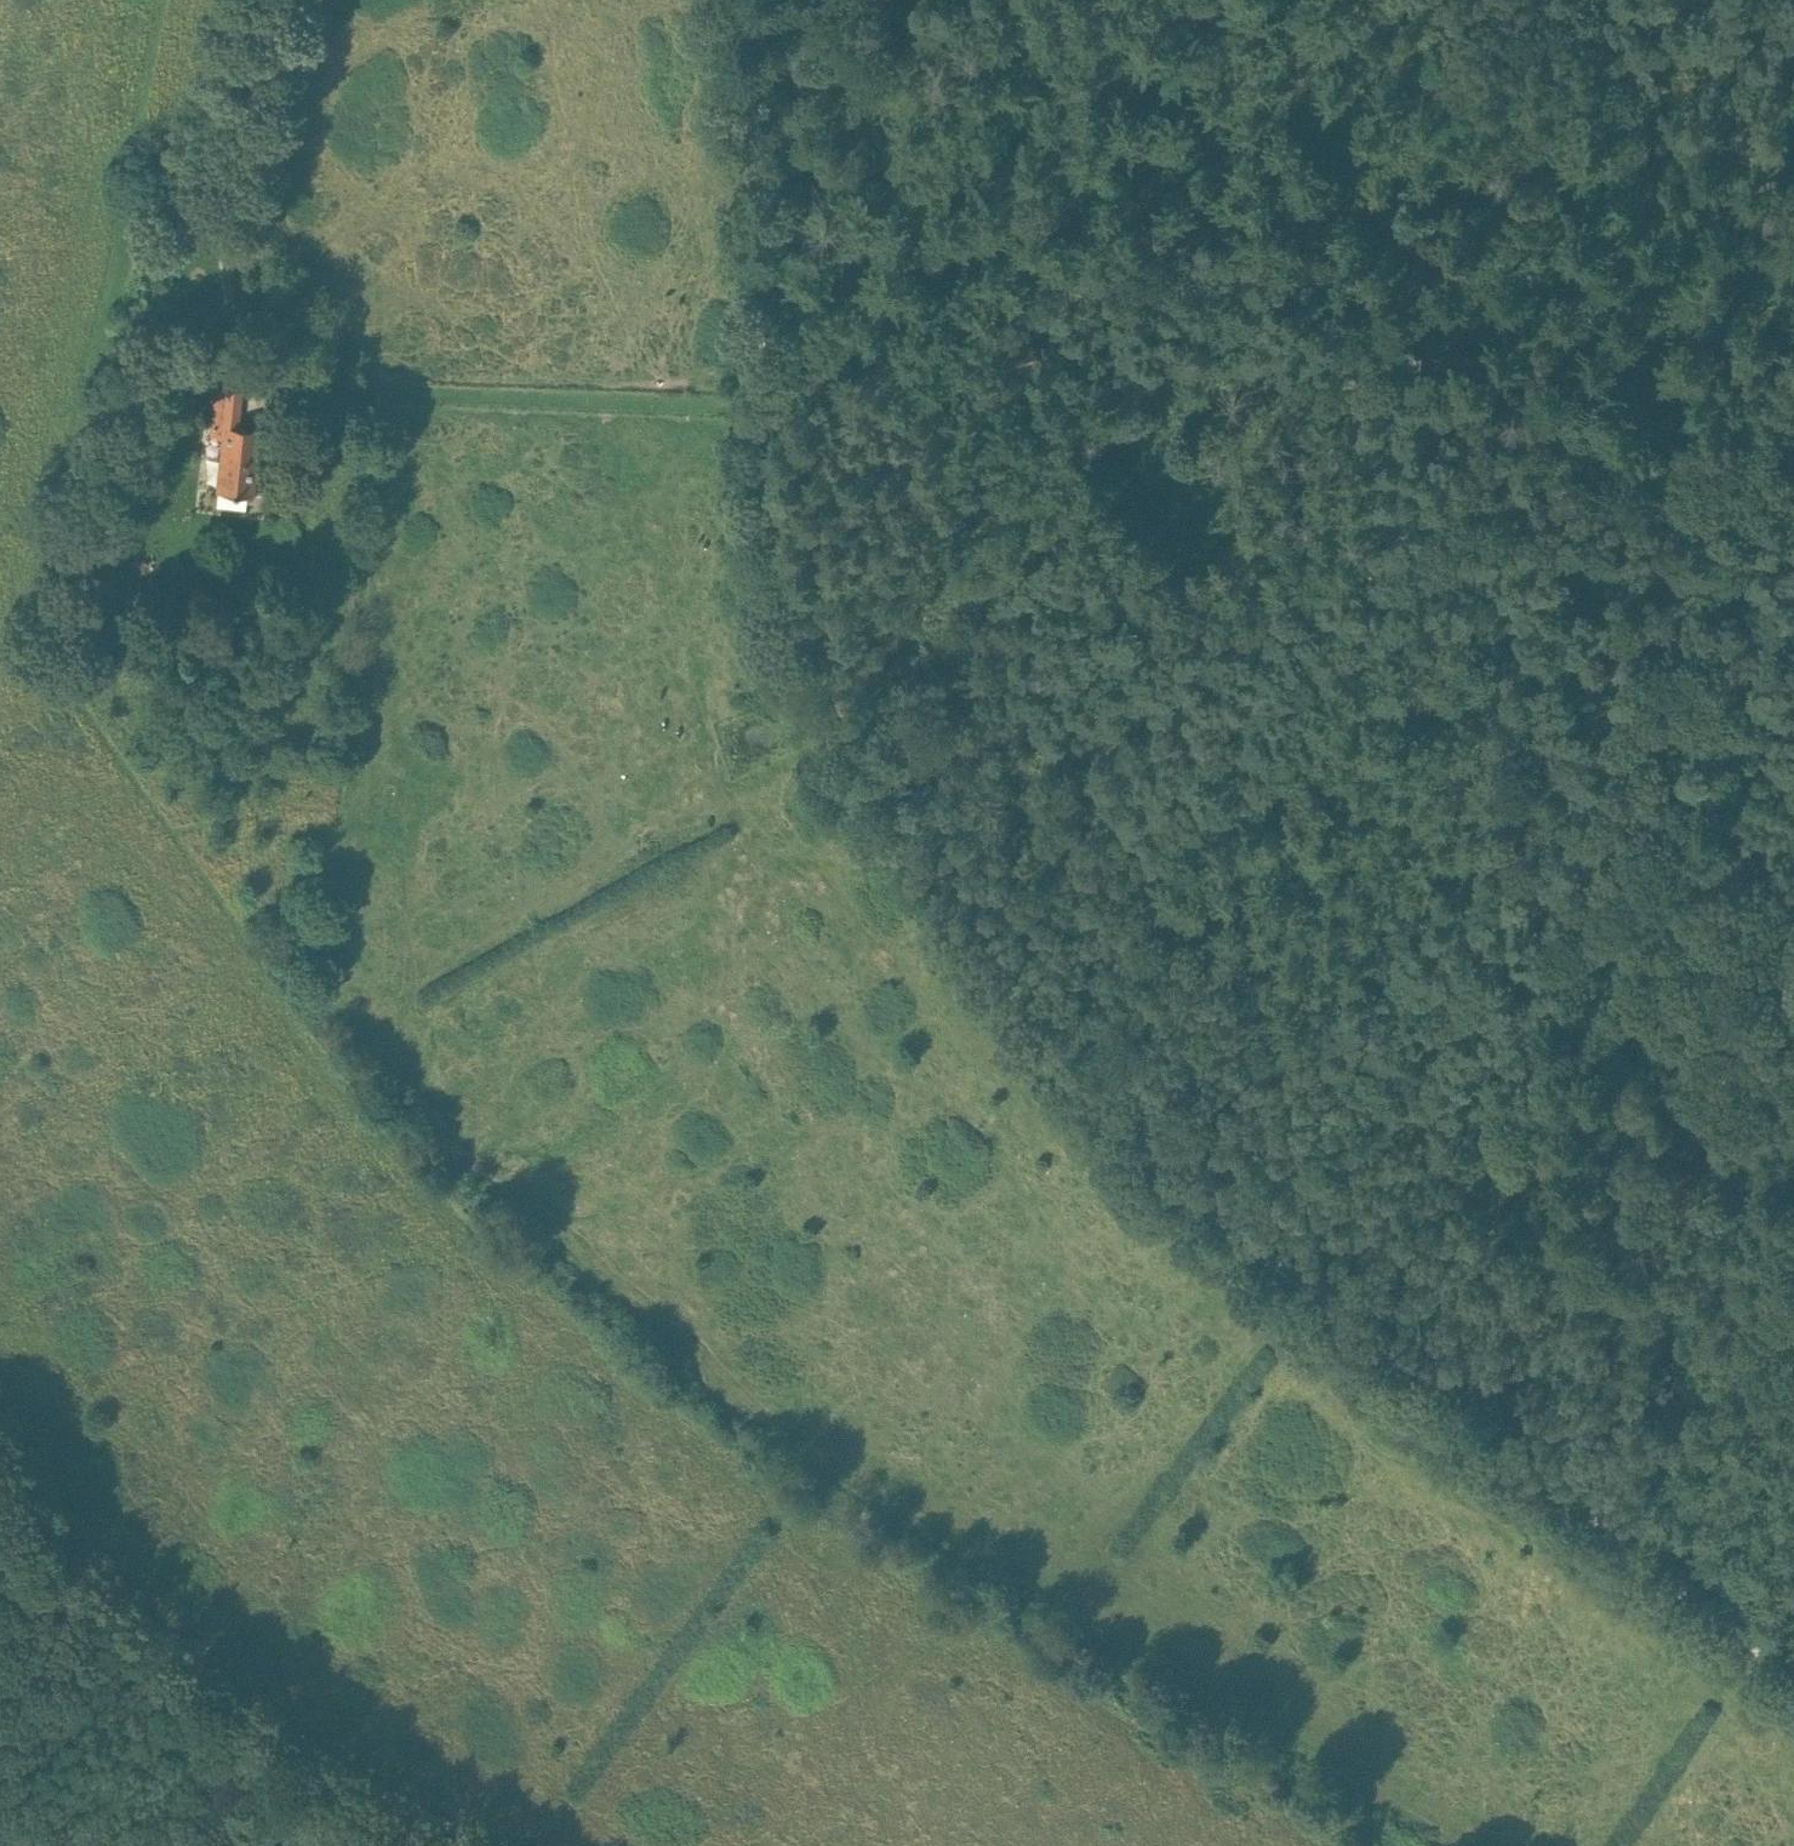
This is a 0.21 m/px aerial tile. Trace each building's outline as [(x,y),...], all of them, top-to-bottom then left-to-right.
[(243,390),(218,387),(216,387),(210,435),(221,436),(215,490),(252,495),(260,428),(238,426),(243,390)]
